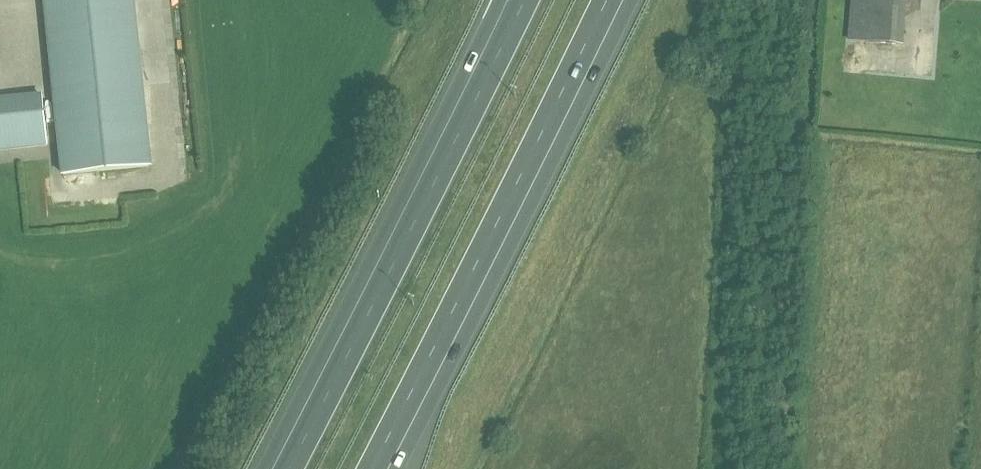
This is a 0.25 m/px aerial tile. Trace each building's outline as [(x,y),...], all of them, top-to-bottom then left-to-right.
[(151,165),(134,0),(46,0),(64,174),(151,165)] [(849,41),(902,45),(906,0),(852,0),(849,41)] [(43,144),(38,95),(0,98),(0,148),(43,144)]
